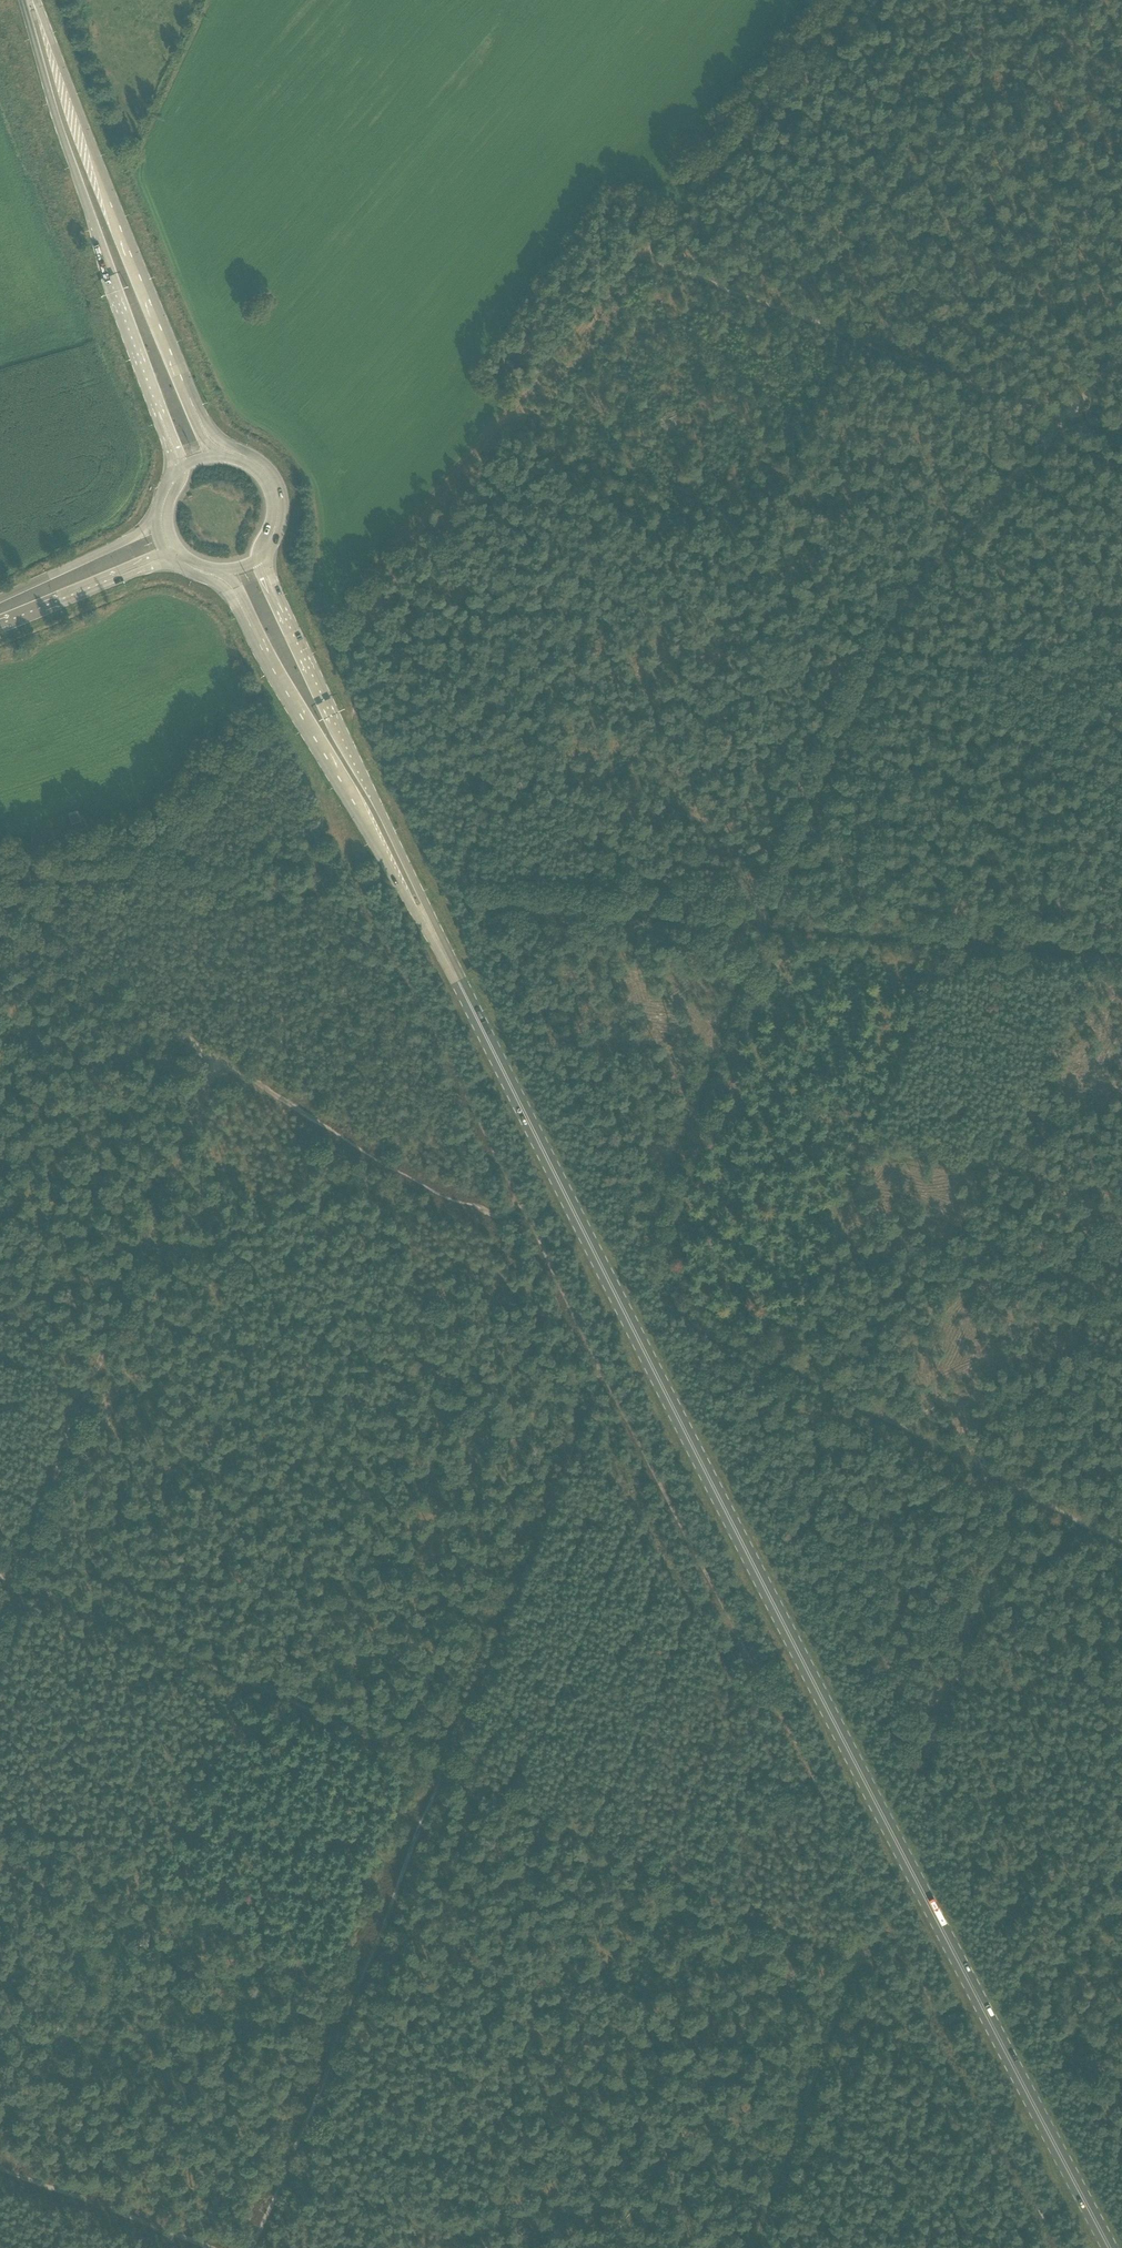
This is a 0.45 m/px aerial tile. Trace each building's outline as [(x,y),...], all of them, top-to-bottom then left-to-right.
[(84,833),(78,810),(68,813),(75,836),(84,833)]
